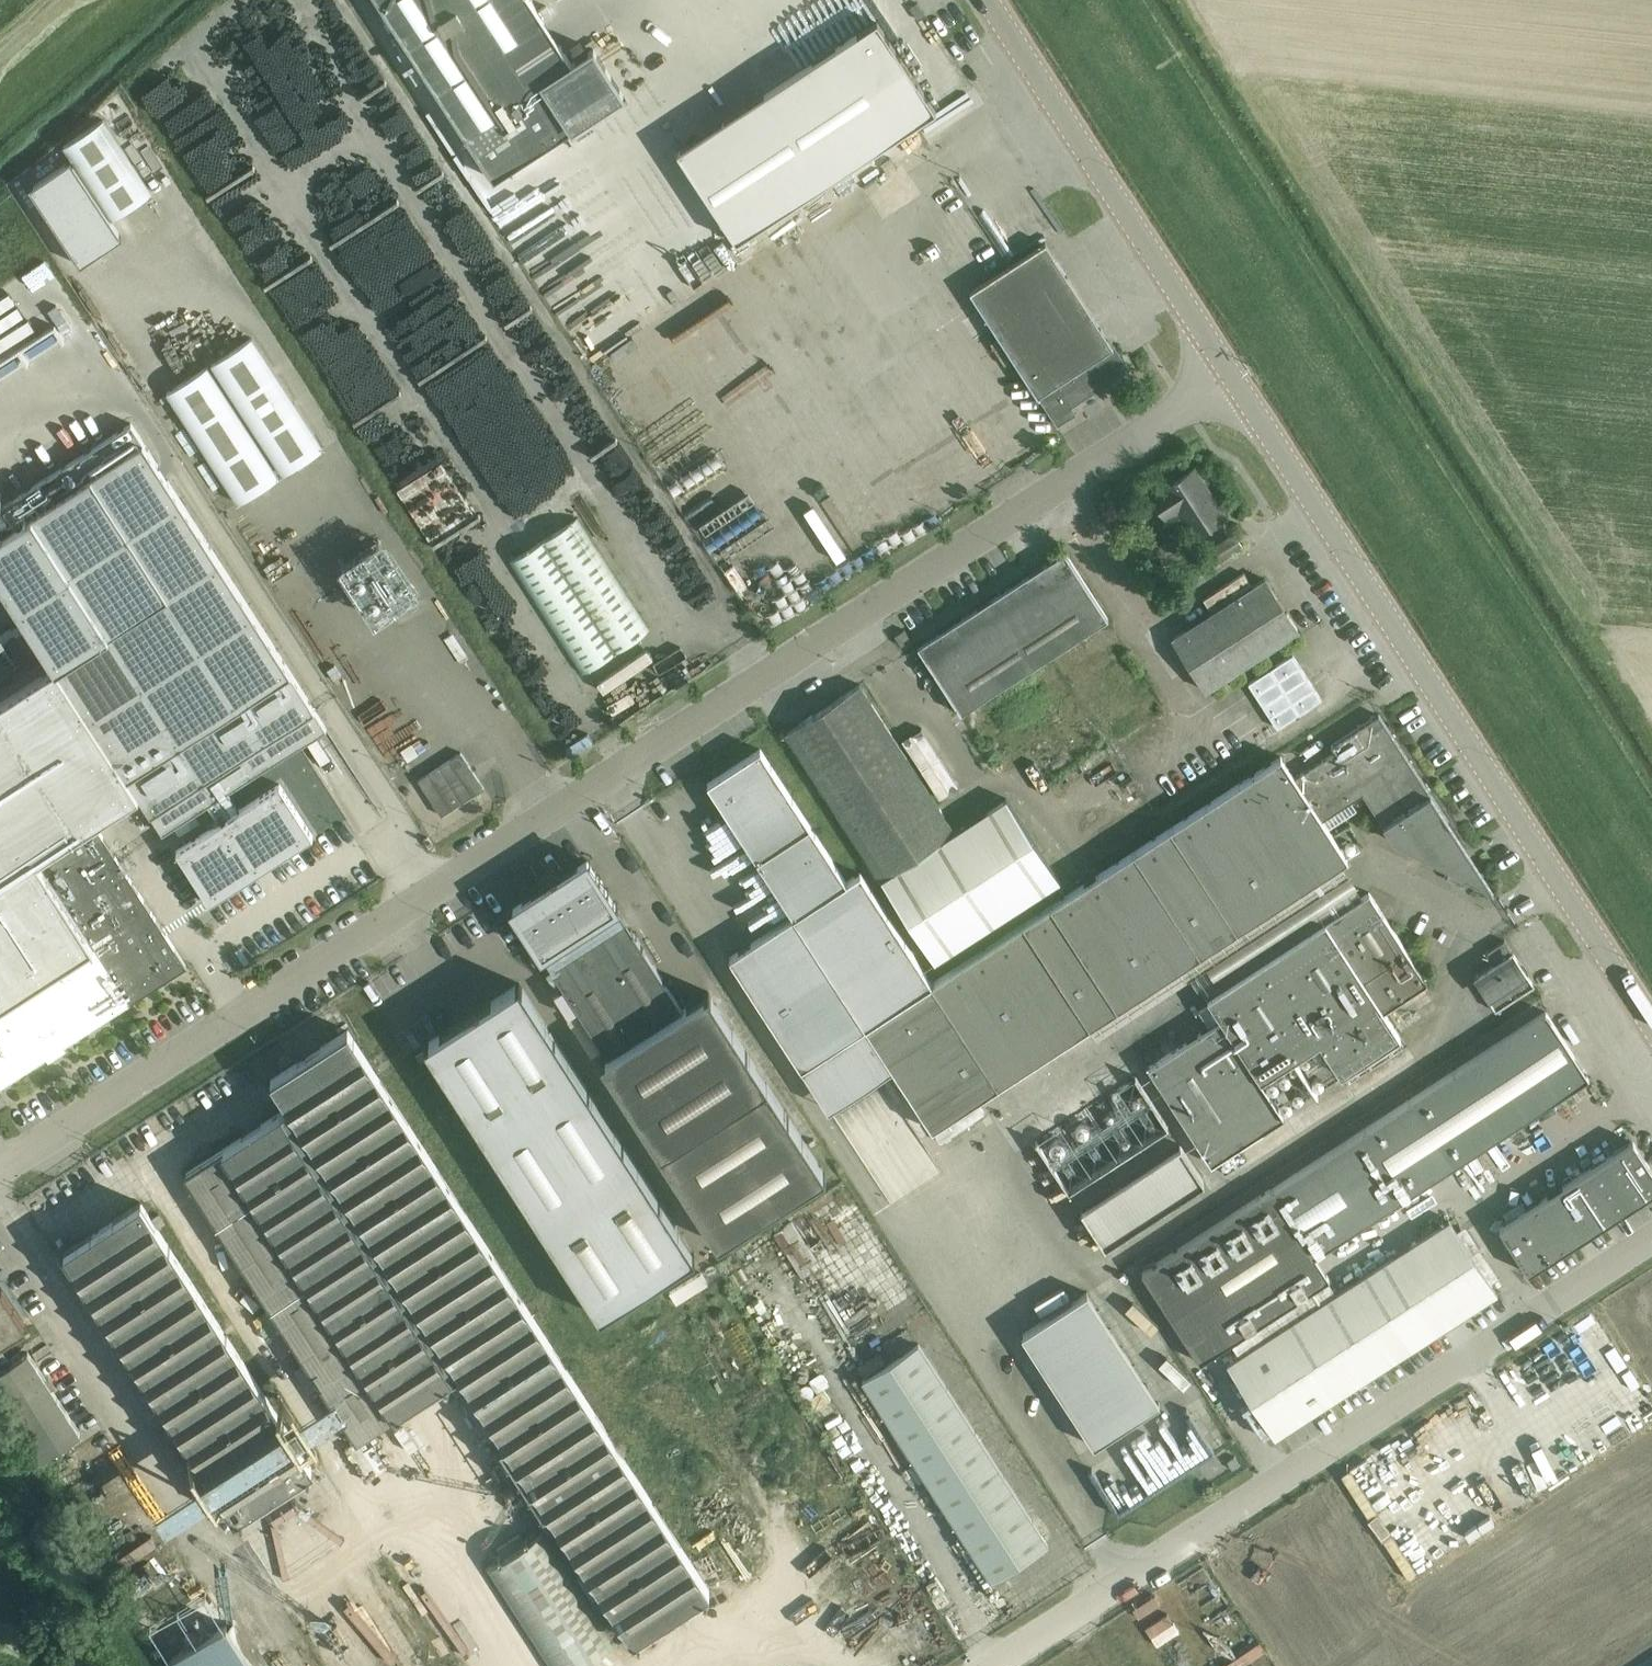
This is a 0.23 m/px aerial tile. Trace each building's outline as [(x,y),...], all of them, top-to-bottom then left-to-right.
[(494,178),(623,94),(593,48),(571,62),(531,0),(378,0),(494,178)] [(877,20),(766,93),(825,182),(936,110),(877,20)] [(72,160),(111,220),(112,220),(152,193),(103,119),(62,145),(72,160)] [(72,160),(29,188),(80,265),(123,237),(112,220),(111,220),(72,160)] [(577,190),(551,202),(563,226),(588,214),(577,190)] [(535,196),(509,211),(515,223),(542,208),(535,196)] [(1112,345),(1108,339),(1045,242),(970,291),(1038,395),(1058,425),(1076,413),(1072,405),(1130,368),(1114,344),(1112,345)] [(282,474),(323,448),(252,336),(210,363),(282,474)] [(236,503),(278,476),(207,366),(166,392),(236,503)] [(0,507),(0,580),(56,666),(139,796),(143,802),(149,811),(163,833),(207,804),(228,791),(275,760),(263,742),(314,709),(326,728),(327,727),(131,422),(0,507)] [(1225,515),(1194,467),(1163,488),(1158,492),(1172,514),(1177,510),(1193,535),(1225,515)] [(884,483),(867,493),(901,548),(918,538),(884,483)] [(581,673),(650,628),(578,517),(509,561),(581,673)] [(809,565),(866,541),(855,517),(798,541),(809,565)] [(955,622),(918,646),(961,713),(1035,665),(1108,618),(1065,551),(1062,553),(1040,567),(1027,575),(992,598),(973,610),(955,622)] [(1253,586),(1244,572),(1203,599),(1212,612),(1173,638),(1206,690),(1299,630),(1265,578),(1253,586)] [(901,644),(911,638),(904,629),(895,635),(901,644)] [(0,702),(0,1006),(44,978),(93,946),(68,907),(38,860),(95,823),(139,796),(56,666),(0,702)] [(860,682),(786,730),(785,731),(881,879),(933,960),(1059,881),(1006,797),(955,830),(860,682)] [(760,749),(707,783),(793,916),(727,959),(798,1069),(864,1026),(931,1129),(1347,859),(1322,819),(1362,793),(1391,837),(1493,890),(1379,713),(1331,745),(1335,751),(1295,778),(1281,756),(931,983),(859,873),(846,882),(760,749)] [(441,814),(484,787),(461,751),(418,778),(441,814)] [(219,822),(176,850),(210,901),(254,873),(252,870),(266,861),(268,864),(313,835),(280,783),(240,809),(228,791),(207,804),(219,822)] [(187,966),(95,823),(38,860),(68,907),(93,946),(44,978),(0,1006),(0,1086),(187,966)] [(682,1008),(587,860),(513,907),(608,1055),(601,1060),(717,1241),(824,1173),(768,1084),(708,991),(682,1008)] [(1427,982),(1369,892),(1362,896),(1207,996),(1221,1019),(1148,1067),(1211,1163),(1285,1116),(1261,1079),(1319,1042),(1341,1074),(1400,1036),(1384,1010),(1427,982)] [(1512,951),(1505,940),(1488,951),(1495,962),(1474,976),(1496,1010),(1535,984),(1513,951),(1512,951)] [(535,967),(545,961),(539,951),(529,957),(535,967)] [(424,1044),(600,1316),(695,1255),(519,983),(424,1044)] [(1329,1278),(1314,1256),(1589,1077),(1545,1011),(1271,1189),(1270,1188),(1142,1271),(1200,1361),(1329,1278)] [(578,1012),(567,1019),(579,1036),(591,1055),(602,1049),(589,1029),(578,1012)] [(713,1593),(360,1048),(348,1029),(271,1079),(288,1107),(186,1173),(312,1369),(300,1376),(314,1398),(326,1391),(359,1442),(462,1375),(636,1643),(713,1593)] [(984,1112),(977,1101),(932,1130),(939,1141),(984,1112)] [(1534,1269),(1651,1193),(1651,1170),(1633,1140),(1499,1227),(1528,1273),(1534,1269)] [(236,1517),(313,1467),(141,1201),(64,1251),(236,1517)] [(1275,1437),(1367,1377),(1496,1293),(1449,1219),(1280,1329),(1227,1363),(1275,1437)] [(1063,1371),(1114,1455),(1157,1429),(1190,1483),(1254,1445),(1221,1391),(1203,1402),(1205,1406),(1197,1411),(1185,1392),(1197,1385),(1188,1371),(1174,1380),(1112,1278),(1097,1287),(1093,1279),(1042,1310),(1047,1318),(1034,1325),(1062,1372),(1063,1371)] [(26,1327),(1,1288),(0,1289),(0,1343),(26,1327)] [(1600,1362),(1611,1358),(1615,1371),(1634,1364),(1630,1350),(1622,1353),(1617,1339),(1595,1347),(1600,1362)] [(991,1580),(1047,1544),(918,1344),(863,1380),(991,1580)] [(0,1369),(0,1390),(43,1457),(82,1432),(29,1350),(13,1361),(0,1369)] [(1651,1403),(1651,1386),(1644,1371),(1625,1381),(1640,1409),(1651,1403)] [(1593,1449),(1640,1425),(1633,1413),(1601,1429),(1594,1414),(1579,1422),(1593,1449)] [(1532,1460),(1547,1489),(1576,1473),(1561,1444),(1532,1460)] [(1406,1504),(1391,1511),(1397,1525),(1413,1518),(1406,1504)] [(1463,1547),(1478,1539),(1469,1523),(1454,1531),(1463,1547)] [(471,1528),(440,1544),(448,1559),(479,1543),(471,1528)] [(485,1568),(548,1665),(578,1665),(615,1643),(543,1531),(485,1568)] [(1398,1534),(1388,1538),(1400,1565),(1410,1561),(1398,1534)] [(416,1561),(339,1609),(350,1626),(427,1578),(416,1561)] [(1175,1594),(1150,1609),(1172,1647),(1197,1633),(1175,1594)] [(175,1615),(186,1640),(209,1629),(197,1605),(175,1615)] [(302,1657),(339,1632),(329,1616),(292,1641),(302,1657)] [(186,1665),(285,1665),(259,1622),(185,1664),(186,1665)]
